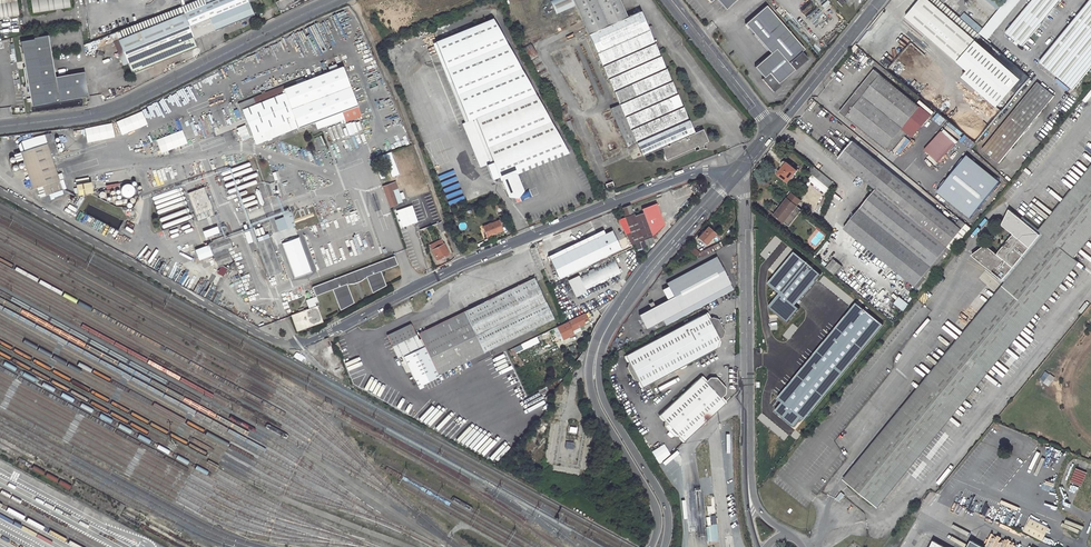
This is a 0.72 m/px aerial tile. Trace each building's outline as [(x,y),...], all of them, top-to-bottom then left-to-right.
[(19,16),(16,0),(0,0),(0,18),(19,16)] [(33,14),(69,8),(68,0),(31,0),(33,14)] [(211,2),(210,0),(199,0),(182,7),(181,7),(183,13),(211,2)] [(256,16),(251,3),(259,0),(210,0),(211,2),(183,13),(195,41),(256,16)] [(626,18),(618,0),(573,0),(588,34),(626,18)] [(726,10),(737,0),(718,0),(726,10)] [(929,0),(919,0),(905,16),(958,61),(976,41),(929,0)] [(976,41),(981,35),(979,33),(960,18),(943,3),(940,0),(929,0),(976,41)] [(987,39),(1020,0),(1006,0),(1002,5),(998,10),(982,29),(979,33),(981,35),(990,43),(991,42),(987,39)] [(998,10),(1002,5),(996,0),(986,0),(998,10)] [(1006,32),(1023,46),(1061,0),(1032,0),(1006,32)] [(1040,62),(1073,90),(1090,68),(1090,0),(1040,62)] [(766,6),(746,24),(771,53),(776,49),(788,63),(801,52),(804,50),(766,6)] [(128,64),(133,74),(198,48),(195,41),(183,13),(181,7),(116,33),(119,40),(125,56),(121,58),(124,65),(128,64)] [(659,149),(693,134),(640,12),(626,18),(588,34),(618,105),(610,108),(627,147),(637,143),(642,156),(659,149)] [(960,18),(979,33),(982,29),(964,13),(960,18)] [(515,170),(567,149),(535,94),(492,20),(436,43),(468,121),(476,118),(494,162),(487,164),(493,179),(502,176),(510,195),(523,190),(515,170)] [(34,40),(21,42),(32,106),(60,102),(55,77),(48,35),(34,38),(34,40)] [(119,40),(115,42),(121,58),(125,56),(119,40)] [(976,41),(958,61),(968,70),(963,76),(998,106),(1021,79),(976,41)] [(776,49),(771,53),(755,67),(764,78),(769,73),(779,84),(794,70),(788,63),(776,49)] [(801,52),(788,63),(794,70),(807,59),(801,52)] [(256,144),(297,128),(297,129),(314,123),(317,130),(344,120),(341,112),(356,106),(341,67),(303,82),(302,78),(254,97),(256,103),(242,108),(256,144)] [(929,115),(874,69),(840,111),(888,152),(892,146),(894,148),(907,132),(913,136),(929,115)] [(55,77),(60,102),(86,97),(89,96),(85,72),(55,77)] [(780,86),(779,84),(769,73),(764,78),(763,79),(774,92),(780,86)] [(1055,96),(1039,83),(983,150),(1000,163),(1055,96)] [(117,122),(122,135),(149,125),(143,111),(117,122)] [(87,142),(116,139),(114,124),(86,128),(87,142)] [(247,126),(238,128),(241,141),(251,138),(247,126)] [(693,134),(659,149),(664,161),(708,142),(703,130),(693,134)] [(940,130),(923,149),(937,161),(954,143),(940,130)] [(52,157),(58,155),(51,133),(45,135),(48,145),(52,157)] [(48,145),(45,135),(22,142),(20,146),(22,153),(40,147),(48,145)] [(956,225),(854,142),(839,159),(877,190),(846,229),(915,286),(962,230),(956,225)] [(40,147),(22,153),(34,190),(43,187),(60,182),(52,157),(48,145),(40,147)] [(1000,182),(968,156),(938,193),(970,218),(1000,182)] [(798,170),(786,162),(784,161),(781,165),(781,167),(783,169),(779,175),(789,182),(798,170)] [(807,161),(803,166),(831,190),(835,185),(807,161)] [(1076,258),(1074,257),(1090,236),(1090,162),(1039,228),(1025,217),(1024,220),(1021,217),(1009,208),(1002,224),(1011,232),(997,249),(988,242),(974,252),(1006,279),(925,379),(930,384),(848,484),(872,503),(914,452),(940,420),(952,405),(955,407),(1017,331),(1033,311),(1076,258)] [(771,184),(765,180),(762,184),(768,188),(771,184)] [(43,187),(46,196),(63,191),(60,182),(43,187)] [(78,186),(81,198),(96,194),(93,182),(78,186)] [(395,182),(383,186),(390,206),(402,202),(395,182)] [(197,215),(213,209),(205,187),(189,193),(197,215)] [(803,198),(793,191),(783,206),(793,213),(803,198)] [(642,208),(643,212),(652,236),(664,224),(655,203),(642,208)] [(625,217),(631,232),(626,233),(631,244),(634,243),(637,249),(646,245),(646,248),(653,241),(651,236),(652,236),(643,212),(635,215),(631,204),(622,208),(625,217)] [(783,206),(777,215),(786,222),(793,213),(783,206)] [(275,220),(279,231),(295,225),(290,212),(283,214),(284,216),(275,220)] [(626,233),(631,232),(625,217),(618,220),(626,233)] [(960,220),(956,225),(962,230),(915,286),(921,291),(972,229),(960,220)] [(499,221),(484,228),(487,237),(503,230),(499,221)] [(436,224),(440,234),(445,232),(441,222),(436,224)] [(706,244),(715,234),(720,238),(722,236),(708,223),(706,225),(708,227),(698,238),(706,244)] [(206,238),(221,233),(219,227),(204,232),(206,238)] [(605,233),(603,230),(549,257),(550,260),(605,233)] [(560,279),(621,249),(612,230),(605,233),(550,260),(560,279)] [(232,246),(228,237),(207,246),(211,254),(214,253),(226,248),(232,246)] [(269,237),(258,242),(270,275),(282,271),(269,237)] [(298,238),(282,244),(294,277),(311,270),(298,238)] [(441,239),(430,245),(437,260),(449,255),(441,239)] [(722,247),(721,243),(701,253),(703,256),(722,247)] [(695,260),(701,253),(692,245),(686,252),(695,260)] [(207,246),(195,251),(198,259),(211,254),(207,246)] [(214,253),(219,266),(232,261),(226,248),(214,253)] [(821,274),(795,252),(769,282),(781,292),(769,306),(788,322),(799,308),(795,305),(821,274)] [(394,256),(317,285),(320,294),(332,289),(340,310),(354,302),(347,284),(348,284),(352,284),(356,283),(357,284),(359,283),(359,282),(361,280),(363,279),(365,277),(366,277),(373,292),(386,285),(380,271),(397,264),(394,256)] [(579,276),(614,259),(613,256),(577,273),(579,276)] [(638,316),(645,329),(731,283),(716,257),(667,283),(674,296),(638,316)] [(878,508),(1079,261),(1076,258),(1033,311),(1017,331),(955,407),(952,405),(940,420),(914,452),(872,503),(878,508)] [(621,273),(614,259),(579,276),(585,290),(621,273)] [(844,267),(834,259),(826,268),(836,276),(844,267)] [(227,269),(221,266),(217,273),(223,276),(227,269)] [(574,295),(585,290),(579,276),(567,281),(574,295)] [(439,374),(555,319),(535,278),(531,280),(528,286),(526,288),(525,290),(422,339),(421,338),(420,339),(412,323),(388,335),(399,357),(424,344),(439,374)] [(205,289),(189,280),(185,287),(201,295),(205,289)] [(531,280),(419,333),(421,338),(422,339),(525,290),(526,288),(528,286),(531,280)] [(908,303),(899,295),(893,302),(902,310),(908,303)] [(297,332),(322,322),(315,303),(318,302),(316,297),(306,300),(309,309),(291,316),(297,332)] [(884,325),(857,302),(778,398),(783,402),(776,411),(795,426),(802,418),(805,420),(884,325)] [(656,338),(625,355),(629,362),(627,367),(633,379),(639,381),(642,387),(673,371),(692,361),(717,347),(719,338),(722,336),(724,330),(717,318),(712,316),(708,318),(705,312),(674,329),(656,338)] [(583,314),(565,323),(570,331),(584,324),(582,322),(586,320),(583,314)] [(565,323),(556,327),(561,338),(571,334),(570,331),(565,323)] [(537,337),(508,351),(510,356),(539,342),(537,337)] [(704,422),(726,402),(721,397),(725,392),(726,386),(716,376),(710,376),(706,380),(701,375),(680,395),(660,414),(665,419),(665,425),(669,430),(674,435),(680,435),(685,440),(704,422)] [(848,484),(930,384),(925,379),(843,479),(848,484)] [(552,393),(550,403),(552,404),(550,414),(559,416),(561,406),(558,405),(560,395),(552,393)] [(543,464),(551,465),(558,420),(554,420),(554,424),(549,423),(543,464)] [(665,444),(651,450),(657,462),(670,457),(665,444)] [(551,474),(578,477),(579,469),(552,465),(551,474)] [(1088,473),(1078,469),(1073,481),(1083,485),(1088,473)] [(836,499),(840,502),(844,497),(845,495),(841,492),(836,499)] [(719,539),(716,514),(711,514),(712,524),(706,525),(708,540),(719,539)]
